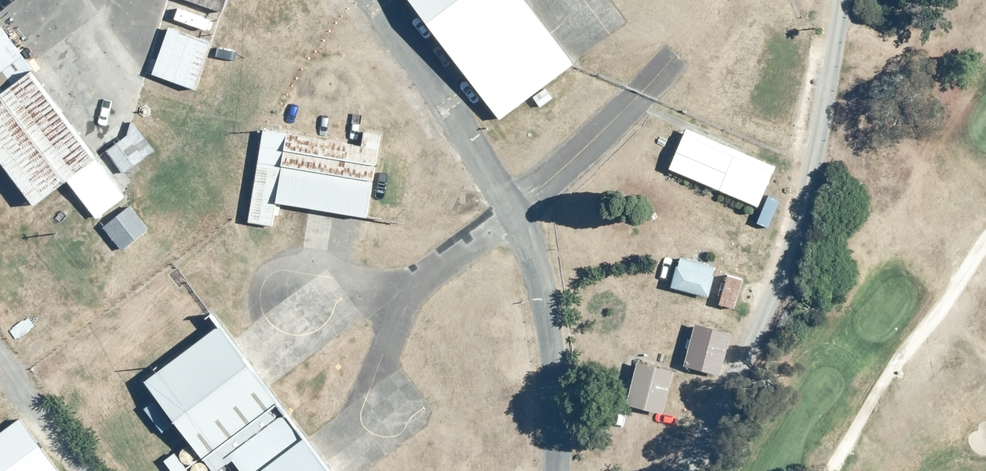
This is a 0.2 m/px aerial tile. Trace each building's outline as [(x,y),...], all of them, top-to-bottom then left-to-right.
[(227,9),(230,0),(201,0),(227,9)] [(497,121),(572,65),(549,35),(522,0),(406,0),(497,121)] [(36,67),(0,18),(0,94),(36,67)] [(215,39),(170,24),(154,72),(202,88),(210,63),(207,62),(215,39)] [(36,67),(0,94),(0,155),(36,202),(69,177),(99,155),(102,153),(36,67)] [(129,133),(107,149),(125,172),(136,163),(157,148),(134,119),(129,133)] [(363,142),(266,126),(250,219),(275,223),(277,214),(280,214),(281,207),(278,207),(280,198),(311,203),(335,207),(371,212),(384,131),(366,128),(363,142)] [(685,129),(667,170),(757,208),(775,167),(685,129)] [(99,155),(69,177),(99,217),(128,194),(123,188),(99,155)] [(133,203),(105,225),(124,249),(152,227),(133,203)] [(669,288),(707,298),(713,277),(711,276),(714,266),(679,257),(677,266),(675,266),(669,288)] [(742,279),(726,274),(717,305),(733,310),(742,279)] [(224,320),(148,377),(207,456),(283,399),(272,384),(236,336),(224,320)] [(682,367),(718,377),(730,334),(694,325),(682,367)] [(672,373),(635,363),(624,405),(661,415),(672,373)] [(283,399),(207,456),(218,470),(235,458),(245,470),(336,470),(310,436),(283,399)] [(23,415),(0,432),(0,470),(60,470),(63,469),(23,415)] [(177,451),(166,459),(175,470),(186,470),(190,468),(177,451)]
